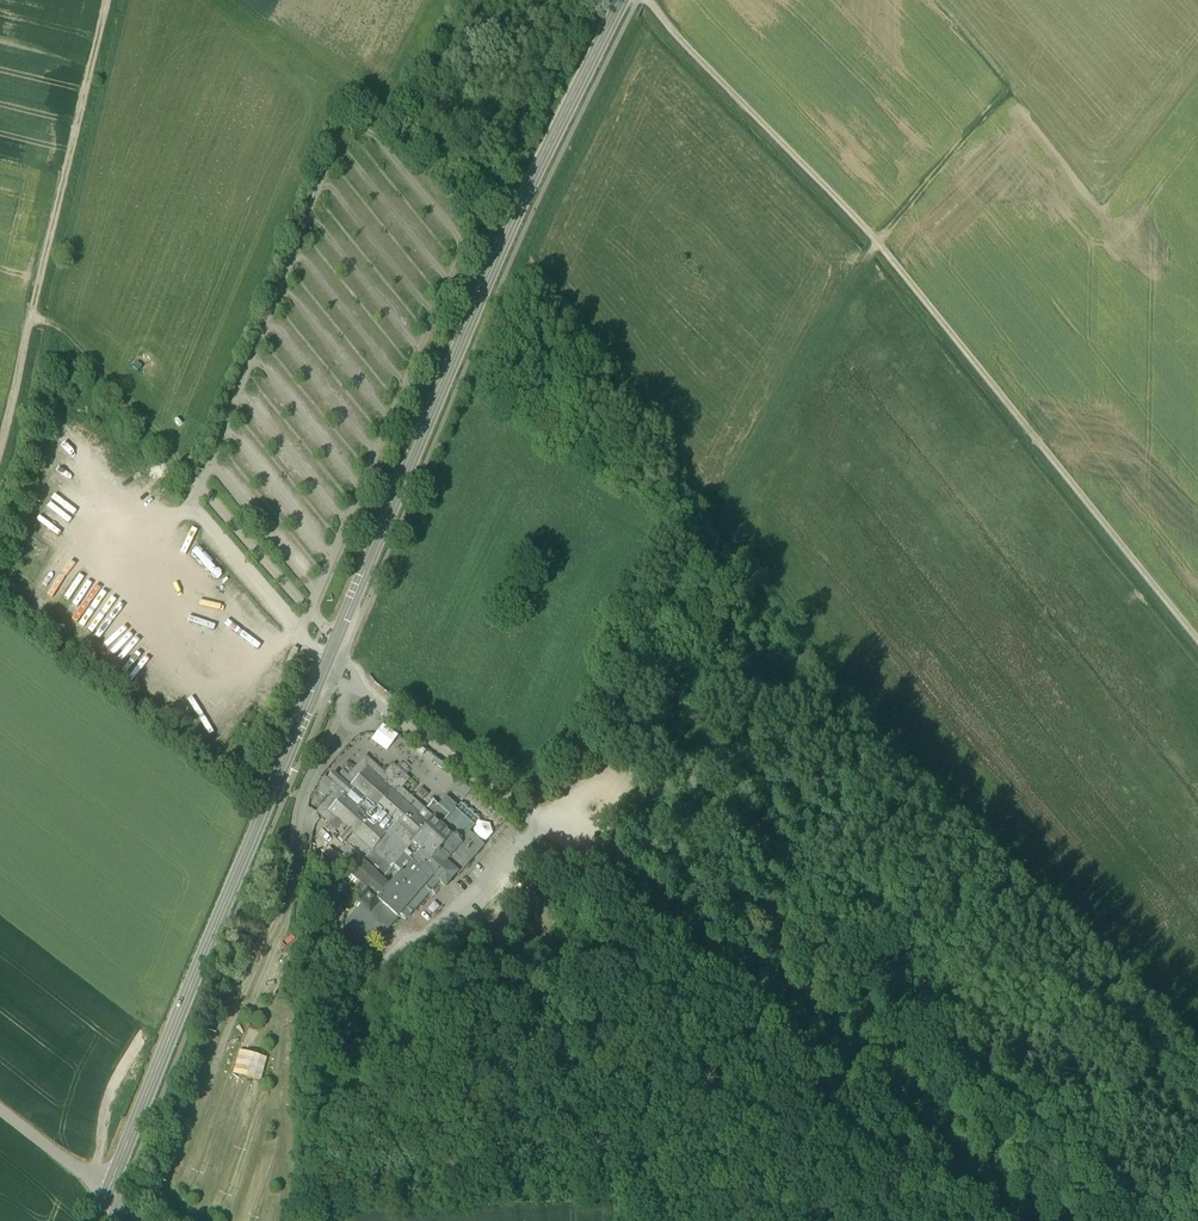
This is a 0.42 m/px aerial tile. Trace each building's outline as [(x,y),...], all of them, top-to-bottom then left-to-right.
[(88,467),(86,471),(120,480),(121,476),(88,467)] [(248,609),(252,606),(244,596),(239,599),(248,609)] [(398,735),(382,724),(371,738),(387,750),(398,735)] [(408,778),(393,764),(385,773),(366,756),(348,776),(343,771),(329,786),(334,791),(317,810),(341,832),(337,837),(341,841),(346,836),(365,854),(377,865),(382,859),(387,854),(395,861),(402,853),(418,867),(408,878),(399,870),(387,883),(380,876),(361,859),(355,853),(344,865),(347,867),(372,890),(378,896),(377,897),(396,915),(400,910),(406,916),(440,879),(434,873),(462,843),(460,841),(439,823),(424,808),(400,787),(408,778)] [(448,813),(432,798),(424,808),(439,823),(448,813)] [(469,831),(460,841),(462,843),(434,873),(440,879),(446,885),(484,844),(469,831)] [(418,867),(402,853),(395,861),(387,854),(382,859),(390,866),(392,863),(399,870),(408,878),(418,867)] [(382,859),(377,865),(365,854),(361,859),(380,876),(390,866),(382,859)] [(336,857),(331,863),(335,866),(340,861),(336,857)] [(372,890),(347,867),(341,874),(360,891),(366,896),(372,890)] [(372,890),(366,896),(360,891),(359,895),(360,899),(362,901),(355,908),(359,912),(356,915),(360,919),(353,927),(370,943),(378,934),(369,926),(381,912),(372,903),(377,897),(378,896),(372,890)] [(396,915),(377,897),(372,903),(381,912),(369,926),(378,934),(396,915)] [(437,899),(427,909),(433,915),(443,905),(437,899)] [(360,945),(363,942),(363,939),(362,936),(359,934),(355,935),(353,937),(352,941),(354,944),(357,945),(360,945)]
